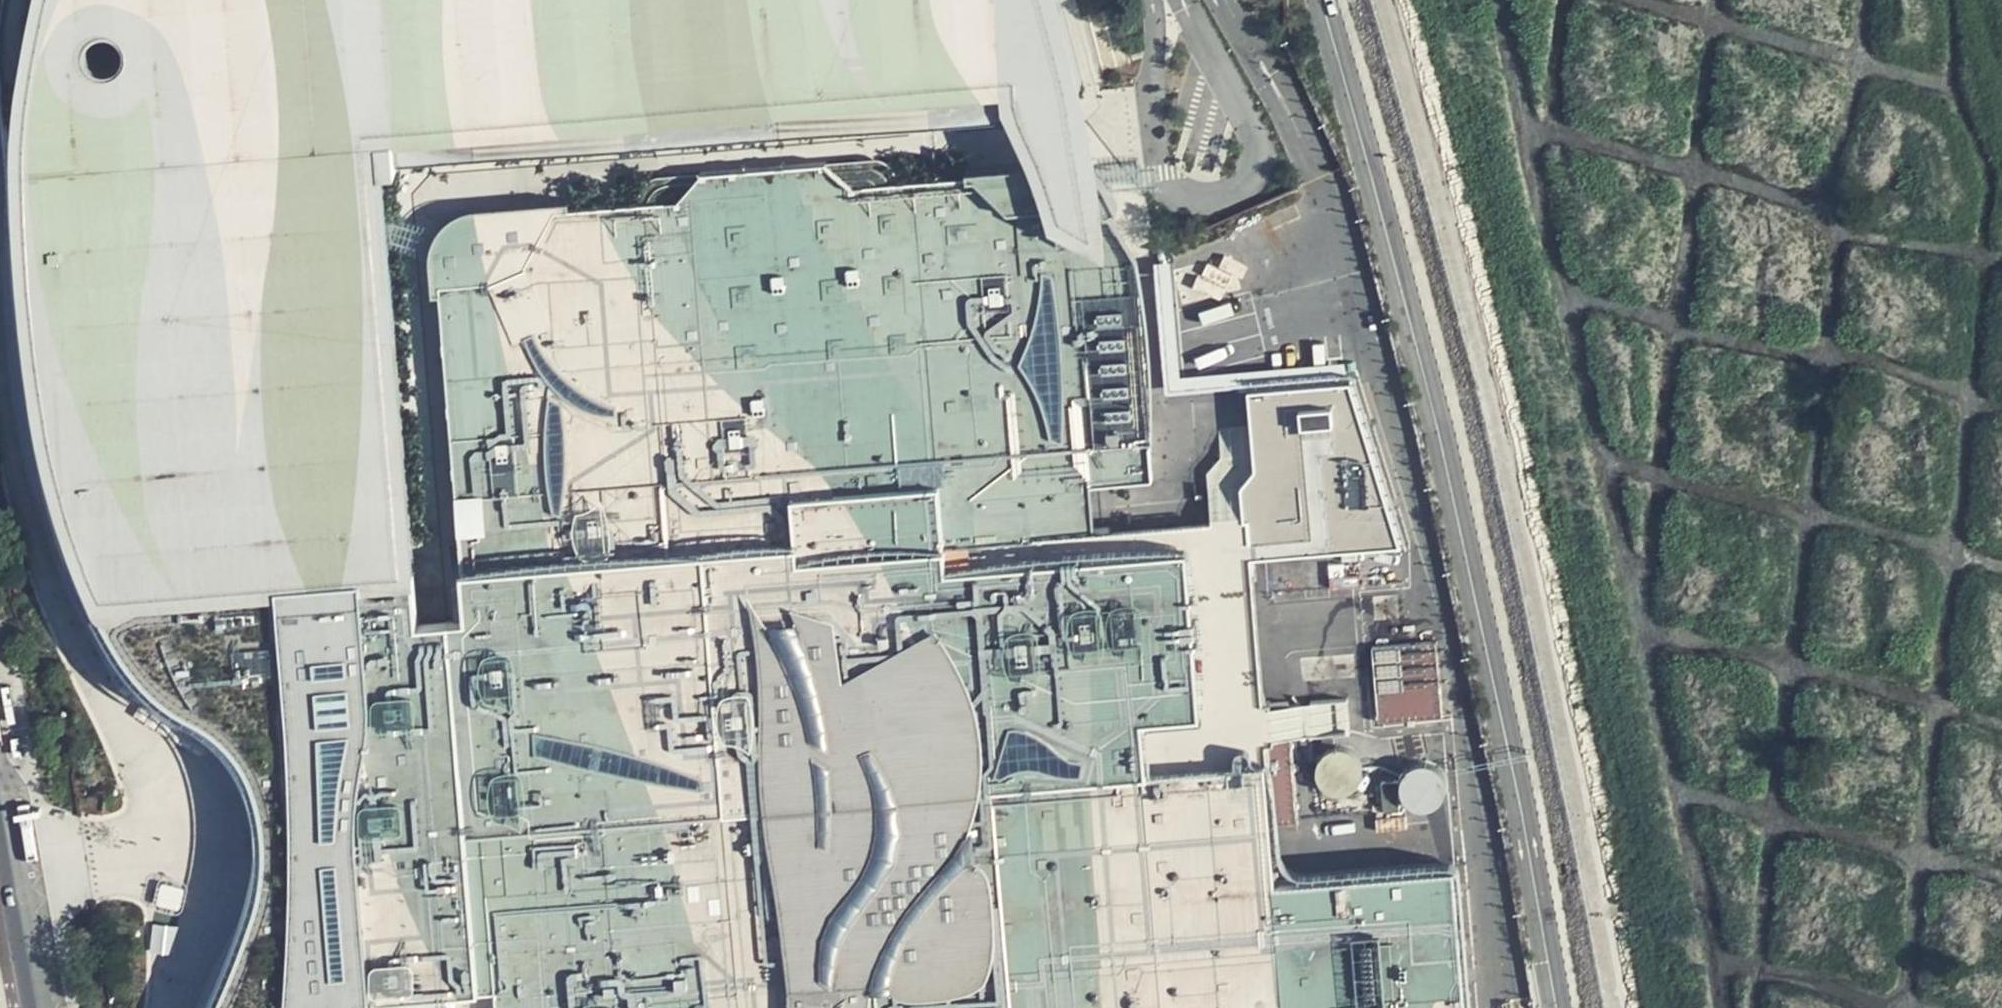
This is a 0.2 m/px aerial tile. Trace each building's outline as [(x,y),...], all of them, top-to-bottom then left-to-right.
[(383,161),(1008,105),(1040,102),(1082,93),(1071,29),(1063,0),(12,0),(6,112),(1,174),(17,346),(31,467),(83,599),(306,583),(410,576),(383,161)] [(1040,102),(1008,105),(1034,161),(1048,202),(1103,199),(1095,136),(1082,93),(1040,102)] [(1247,519),(1233,521),(1095,533),(1091,443),(1155,438),(1140,258),(1103,199),(1080,200),(1051,202),(1048,202),(1008,205),(979,174),(970,174),(899,182),(855,186),(829,162),(706,170),(679,200),(640,204),(555,209),(538,240),(526,234),(513,229),(490,231),(483,236),(475,242),(469,261),(470,281),(444,282),(460,518),(465,578),(440,580),(410,581),(410,576),(306,583),(83,599),(109,650),(141,698),(199,730),(235,763),(257,837),(245,914),(205,1007),(1468,1007),(1456,866),(1277,877),(1272,820),(1266,737),(1250,555),(1402,541),(1353,378),(1251,383),(1257,467),(1244,486),(1247,519)] [(1439,640),(1375,646),(1381,721),(1445,715),(1439,640)] [(1293,736),(1266,737),(1272,820),(1300,818),(1293,736)] [(1406,799),(1441,803),(1445,769),(1410,765),(1406,799)]
